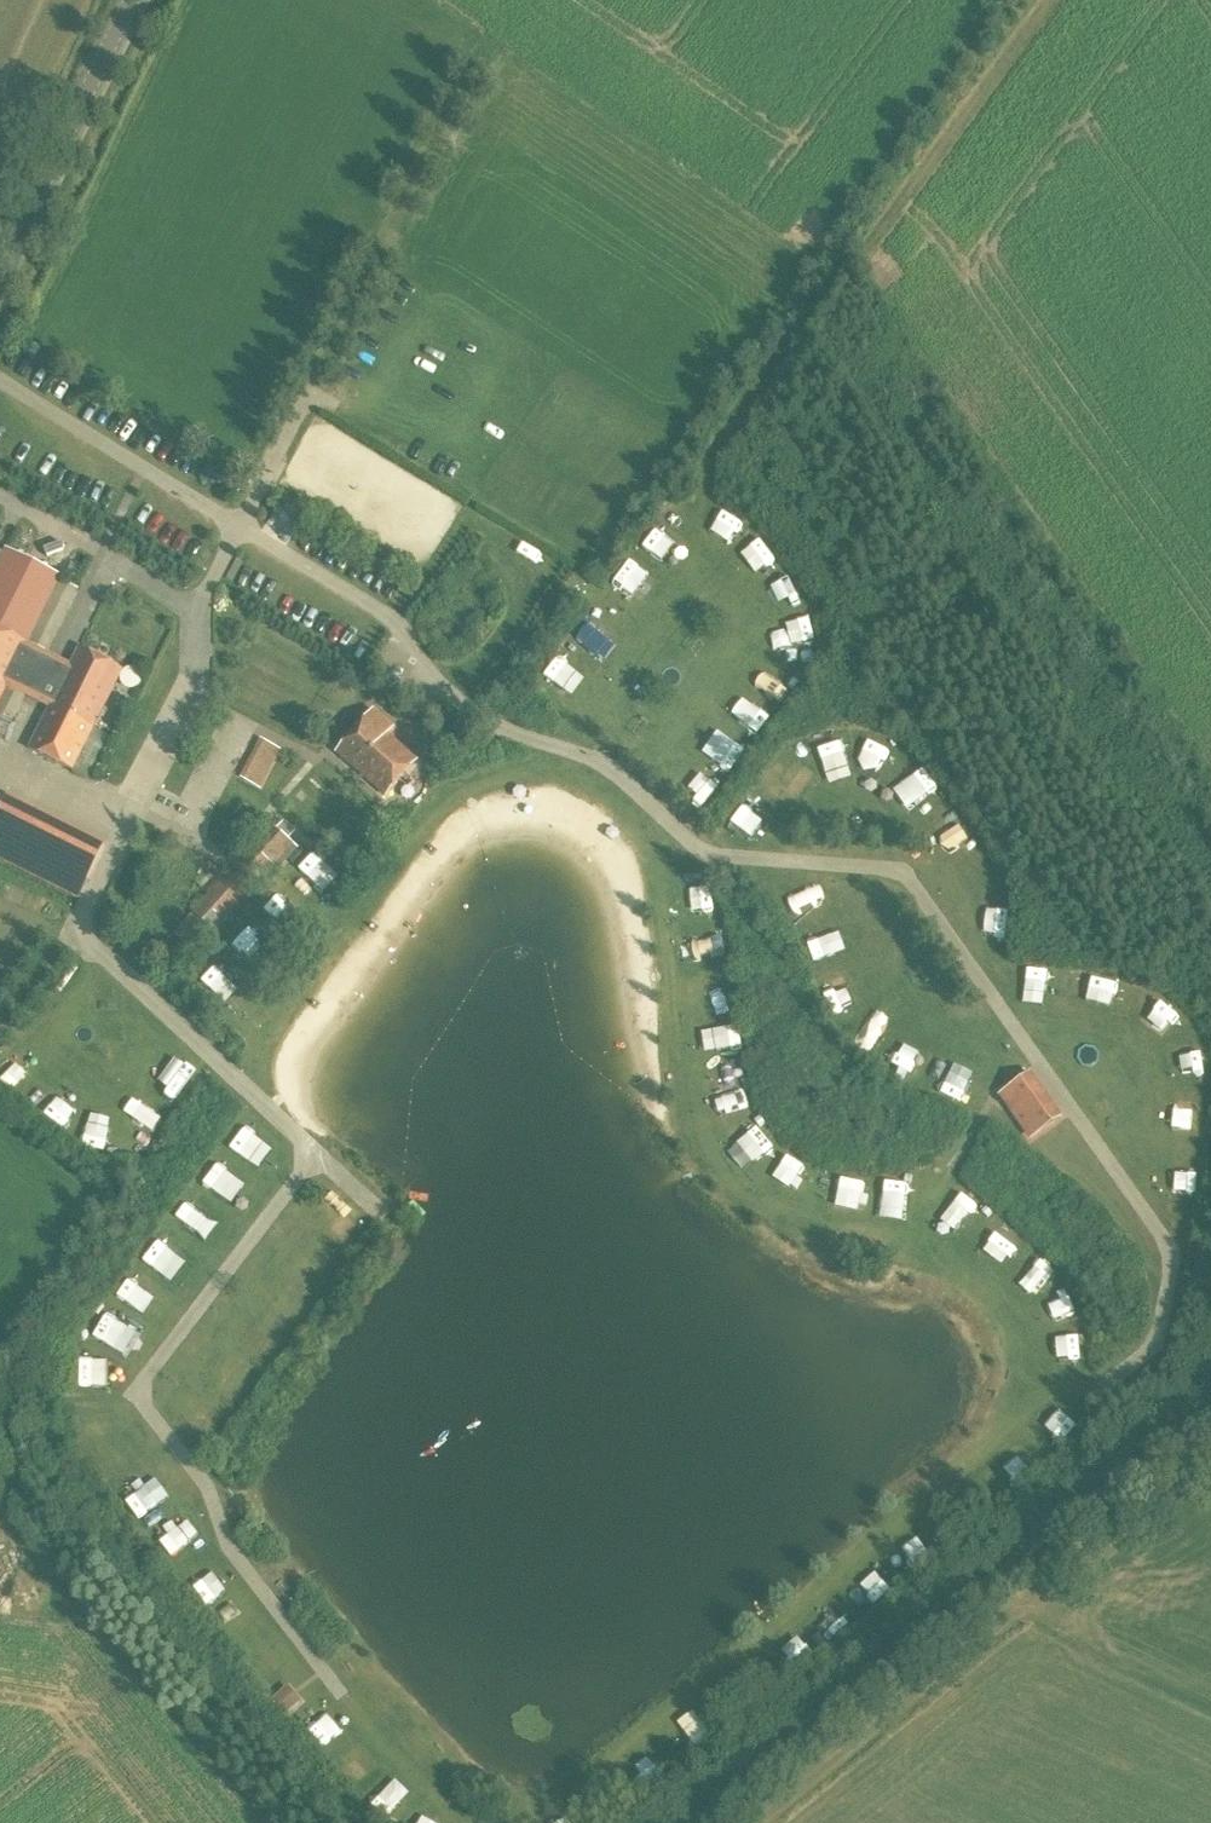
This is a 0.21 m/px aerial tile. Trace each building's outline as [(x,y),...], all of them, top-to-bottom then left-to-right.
[(80,585),(5,547),(0,557),(0,735),(5,737),(25,696),(48,707),(28,749),(73,771),(124,669),(78,646),(70,663),(47,652),(80,585)] [(335,752),(385,796),(418,759),(390,734),(395,728),(373,709),(335,752)] [(0,792),(0,835),(36,851),(53,817),(8,794),(7,795),(0,792)] [(216,933),(294,844),(271,823),(192,912),(174,933),(194,951),(202,942),(204,943),(214,932),(216,933)] [(1023,1076),(997,1095),(1029,1139),(1055,1121),(1023,1076)]
